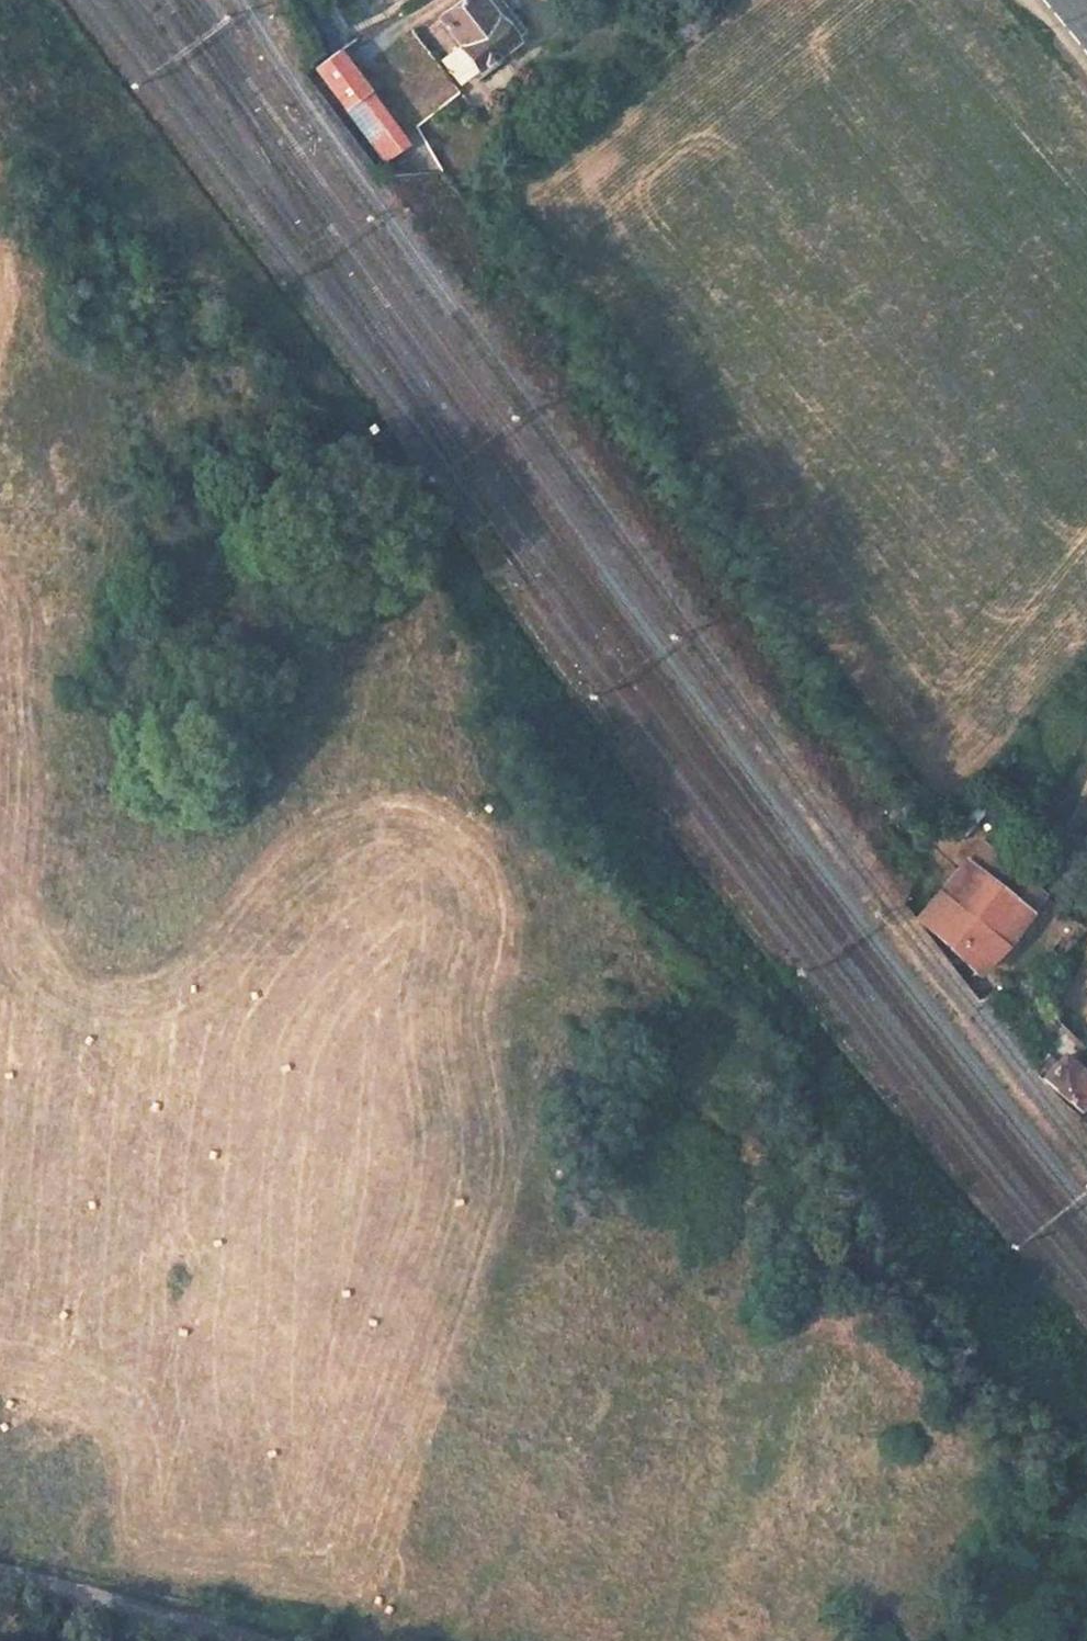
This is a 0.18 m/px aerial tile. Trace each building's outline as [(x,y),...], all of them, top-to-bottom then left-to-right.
[(502,0),(462,0),(440,17),(440,22),(431,29),(447,53),(440,59),(459,85),(526,31),(502,0)] [(386,48),(428,111),(457,91),(416,29),(386,48)] [(402,134),(337,51),(316,69),(383,151),(402,134)] [(1014,862),(977,831),(962,853),(996,884),(1014,862)] [(1044,889),(1014,862),(996,884),(962,853),(915,915),(944,935),(977,970),(1010,938),(1044,889)] [(1066,1053),(1047,1074),(1080,1105),(1086,1098),(1086,1074),(1066,1053)]
